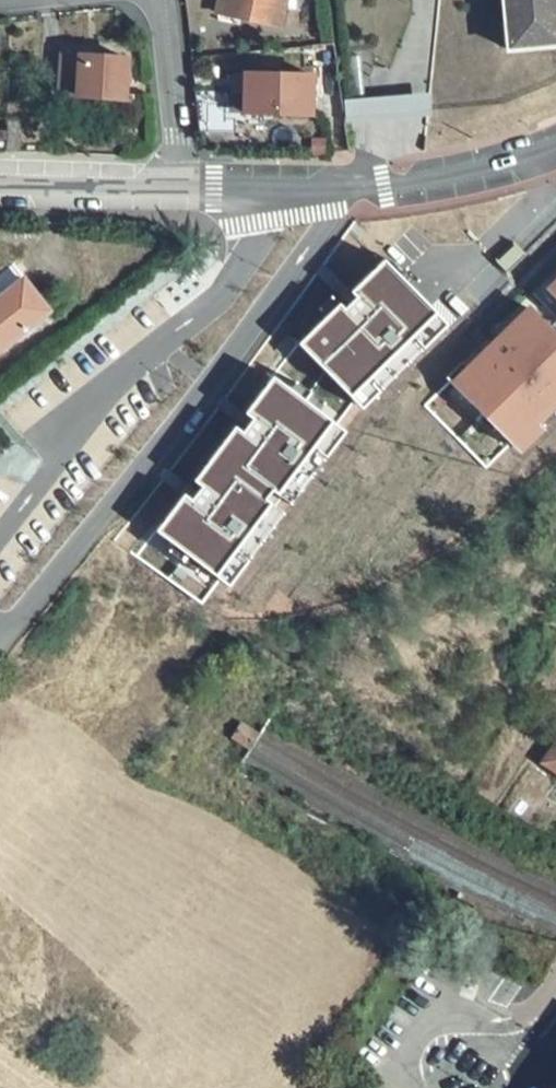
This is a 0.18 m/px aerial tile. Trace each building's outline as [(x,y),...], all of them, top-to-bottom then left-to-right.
[(216,13),(280,27),(286,0),(219,0),(216,13)] [(374,43),(396,41),(401,86),(378,88),(384,139),(439,133),(435,104),(555,94),(555,0),(370,0),(374,43)] [(325,63),(325,45),(313,46),(313,63),(325,63)] [(127,59),(61,55),(59,96),(124,100),(127,59)] [(311,75),(246,73),(246,75),(245,91),(245,114),(310,116),(311,75)] [(246,75),(237,75),(236,91),(245,91),(246,75)] [(0,342),(5,347),(27,329),(24,325),(46,308),(12,264),(0,273),(0,342)] [(296,348),(360,410),(444,328),(381,265),(350,295),(354,302),(341,314),(337,308),(296,348)] [(555,302),(555,279),(545,290),(555,302)] [(545,290),(527,303),(555,334),(555,302),(545,290)] [(483,466),(507,446),(518,456),(555,415),(555,334),(527,303),(450,382),(427,405),(483,466)] [(46,308),(24,325),(27,329),(49,312),(46,308)] [(268,382),(341,434),(360,410),(296,348),(268,382)] [(180,499),(155,534),(217,583),(227,589),(341,434),(268,382),(242,417),(248,423),(239,437),(231,431),(191,485),(198,490),(188,505),(180,499)] [(148,528),(130,550),(201,603),(217,583),(155,534),(148,528)] [(543,762),(555,771),(555,744),(543,762)]
